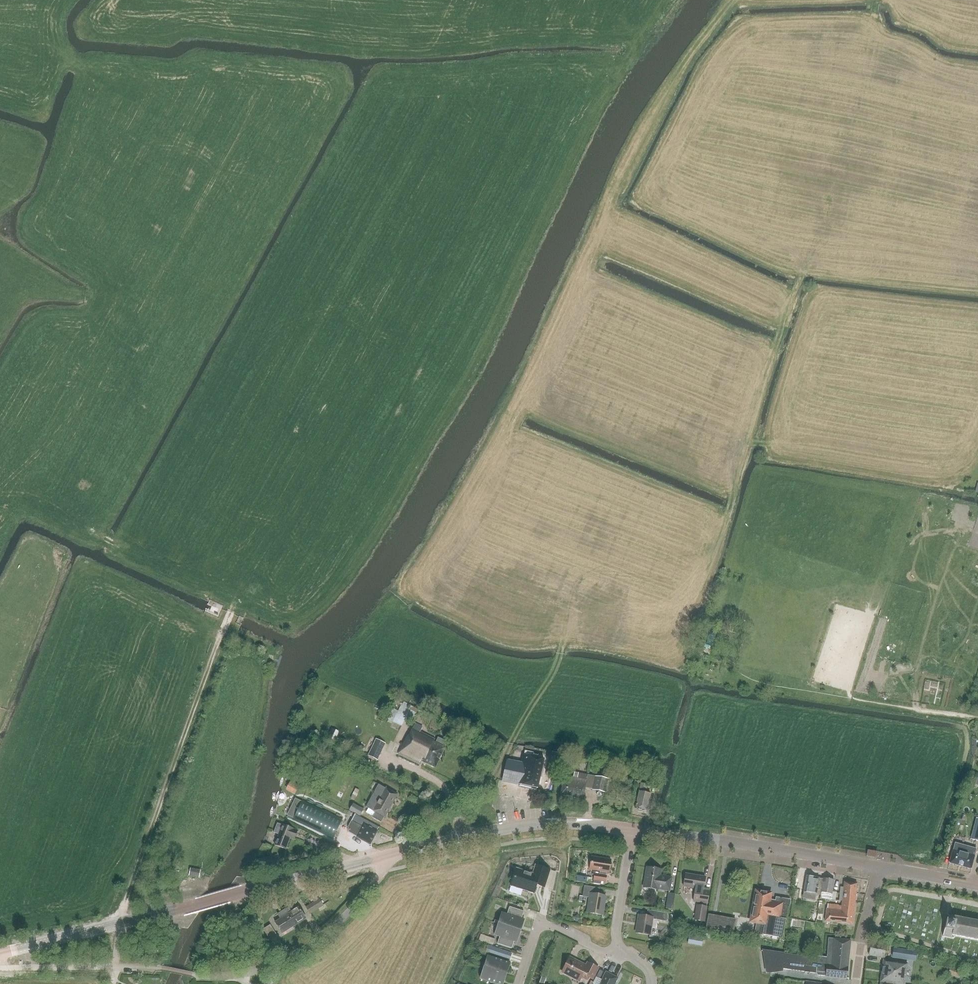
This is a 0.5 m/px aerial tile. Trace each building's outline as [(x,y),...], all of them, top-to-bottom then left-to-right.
[(207,609),(220,616),(225,606),(212,599),(207,609)] [(398,710),(393,708),(387,719),(395,723),(401,726),(404,720),(410,723),(413,717),(398,710)] [(407,735),(400,749),(398,754),(420,765),(421,761),(435,768),(445,747),(447,742),(438,737),(435,743),(433,742),(435,739),(420,732),(422,727),(414,723),(408,735),(407,735)] [(331,728),(327,738),(334,741),(339,732),(331,728)] [(373,743),(367,756),(378,760),(383,748),(373,743)] [(524,751),(523,755),(522,755),(521,764),(507,761),(502,781),(538,788),(544,759),(532,757),(533,752),(524,751)] [(554,778),(556,767),(559,757),(550,755),(548,765),(546,776),(554,778)] [(593,789),(593,788),(597,789),(597,791),(605,793),(608,779),(587,775),(578,773),(574,772),(573,778),(564,776),(561,795),(569,797),(574,798),(583,799),(585,788),(593,789)] [(659,775),(653,773),(651,785),(657,787),(659,775)] [(635,809),(638,810),(637,812),(641,812),(641,811),(646,812),(650,794),(645,793),(647,785),(641,783),(635,809)] [(378,785),(366,807),(376,812),(373,818),(381,823),(384,817),(397,795),(386,789),(385,789),(378,785)] [(295,798),(287,815),(293,818),(301,802),(295,798)] [(293,819),(311,828),(333,839),(342,819),(320,808),(302,800),(301,802),(293,818),(293,819)] [(364,810),(353,804),(349,811),(360,817),(364,810)] [(376,831),(378,827),(366,821),(355,815),(351,821),(363,827),(357,837),(370,844),(376,831)] [(274,833),(278,835),(274,845),(286,849),(289,839),(293,840),(295,836),(297,831),(280,824),(277,823),(274,833)] [(974,856),(976,848),(955,842),(953,850),(949,863),(971,869),(974,856)] [(606,872),(609,872),(611,860),(591,857),(589,869),(600,871),(599,875),(594,874),(593,880),(605,882),(606,876),(606,872)] [(536,885),(544,887),(549,870),(536,865),(532,875),(516,870),(511,885),(534,892),(536,885)] [(669,891),(671,878),(660,876),(661,870),(646,867),(643,887),(658,890),(658,889),(669,891)] [(200,870),(190,868),(188,876),(199,878),(200,870)] [(683,893),(694,894),(693,901),(707,904),(710,889),(703,888),(705,877),(685,874),(683,887),(684,887),(683,893)] [(823,879),(819,879),(819,878),(813,877),(812,875),(810,875),(808,876),(806,876),(802,898),(815,900),(816,894),(820,895),(820,898),(831,900),(832,894),(834,880),(823,878),(823,879)] [(839,900),(842,901),(855,902),(857,883),(844,882),(843,888),(840,887),(839,900)] [(602,915),(603,905),(605,896),(598,895),(599,888),(584,886),(582,897),(590,898),(589,905),(587,913),(602,915)] [(503,898),(526,906),(529,897),(505,890),(503,898)] [(750,921),(758,923),(756,934),(763,935),(763,934),(782,938),(785,920),(788,905),(789,901),(770,897),(770,894),(756,891),(753,905),(750,921)] [(666,905),(665,908),(672,910),(673,905),(675,894),(668,893),(666,905)] [(309,905),(306,907),(310,913),(322,905),(318,899),(309,905)] [(288,909),(286,910),(296,925),(306,919),(298,907),(294,910),(293,908),(295,907),(290,901),(285,904),(286,905),(288,909)] [(855,902),(842,901),(841,906),(838,906),(838,905),(828,904),(827,905),(827,909),(826,909),(825,921),(852,924),(855,902)] [(704,922),(707,906),(697,905),(694,920),(704,922)] [(499,924),(520,931),(524,919),(521,918),(524,912),(509,907),(507,914),(503,912),(499,924)] [(296,925),(286,910),(286,909),(278,914),(280,919),(275,922),(282,934),(296,925)] [(646,916),(639,915),(636,933),(649,935),(652,919),(666,921),(667,913),(647,910),(646,916)] [(951,938),(952,935),(977,940),(977,921),(951,916),(950,920),(946,919),(944,929),(943,936),(951,938)] [(499,924),(495,935),(499,937),(497,944),(512,948),(514,942),(516,942),(520,931),(499,924)] [(277,937),(270,925),(263,929),(270,941),(277,937)] [(687,944),(702,946),(703,938),(689,936),(687,944)] [(817,975),(826,976),(825,977),(846,979),(847,967),(848,967),(850,940),(828,938),(827,957),(817,956),(817,958),(768,952),(770,967),(816,973),(817,975)] [(886,945),(871,942),(869,955),(884,958),(886,945)] [(486,953),(509,960),(511,953),(488,946),(486,953)] [(892,957),(915,960),(916,952),(893,949),(892,957)] [(484,968),(506,974),(509,963),(488,956),(484,968)] [(562,972),(579,981),(583,974),(592,979),(597,968),(588,963),(586,966),(569,958),(562,972)] [(880,981),(898,983),(904,983),(907,963),(883,960),(880,981)] [(484,968),(480,979),(496,983),(503,983),(506,974),(484,968)] [(948,974),(959,978),(961,972),(950,968),(948,974)] [(606,972),(601,981),(601,982),(600,983),(615,983),(618,978),(606,972)]
